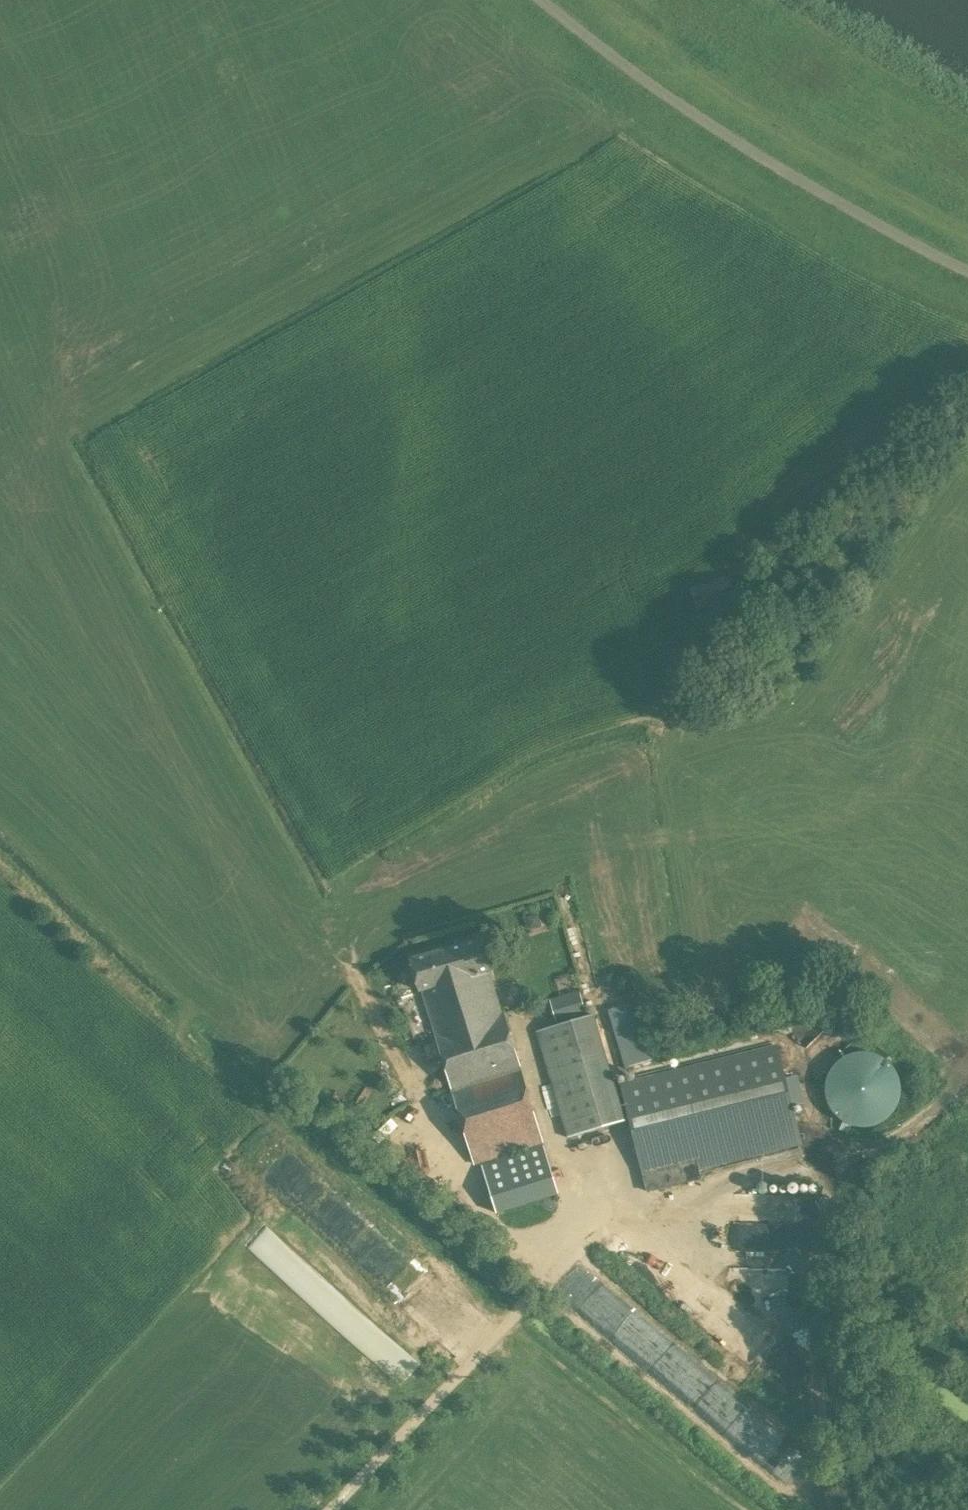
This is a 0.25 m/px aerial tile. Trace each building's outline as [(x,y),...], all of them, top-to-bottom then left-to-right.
[(474,1165),(543,1143),(489,969),(481,940),(411,960),(420,990),(422,990),(474,1165)] [(549,1000),(556,1023),(586,1014),(579,991),(549,1000)] [(612,1008),(629,1066),(653,1059),(635,1001),(612,1008)] [(536,1032),(568,1138),(624,1121),(592,1015),(536,1032)] [(620,1083),(644,1184),(802,1145),(777,1044),(620,1083)] [(836,1065),(830,1075),(828,1085),(828,1096),(831,1106),(837,1115),(846,1121),(855,1125),(866,1127),(877,1125),(886,1120),(894,1113),(900,1104),(902,1093),(902,1083),(899,1072),(893,1064),(884,1057),(874,1053),(864,1052),(853,1053),(844,1058),(836,1065)] [(480,1165),(496,1214),(558,1194),(543,1145),(480,1165)] [(295,1155),(278,1173),(393,1280),(410,1262),(295,1155)] [(828,1220),(829,1196),(754,1194),(753,1220),(746,1220),(745,1245),(778,1245),(779,1219),(828,1220)] [(764,1296),(769,1279),(740,1271),(735,1288),(764,1296)] [(653,1341),(660,1334),(607,1281),(582,1305),(626,1349),(644,1331),(653,1341)] [(784,1362),(787,1369),(783,1371),(789,1386),(807,1379),(799,1356),(784,1362)]
